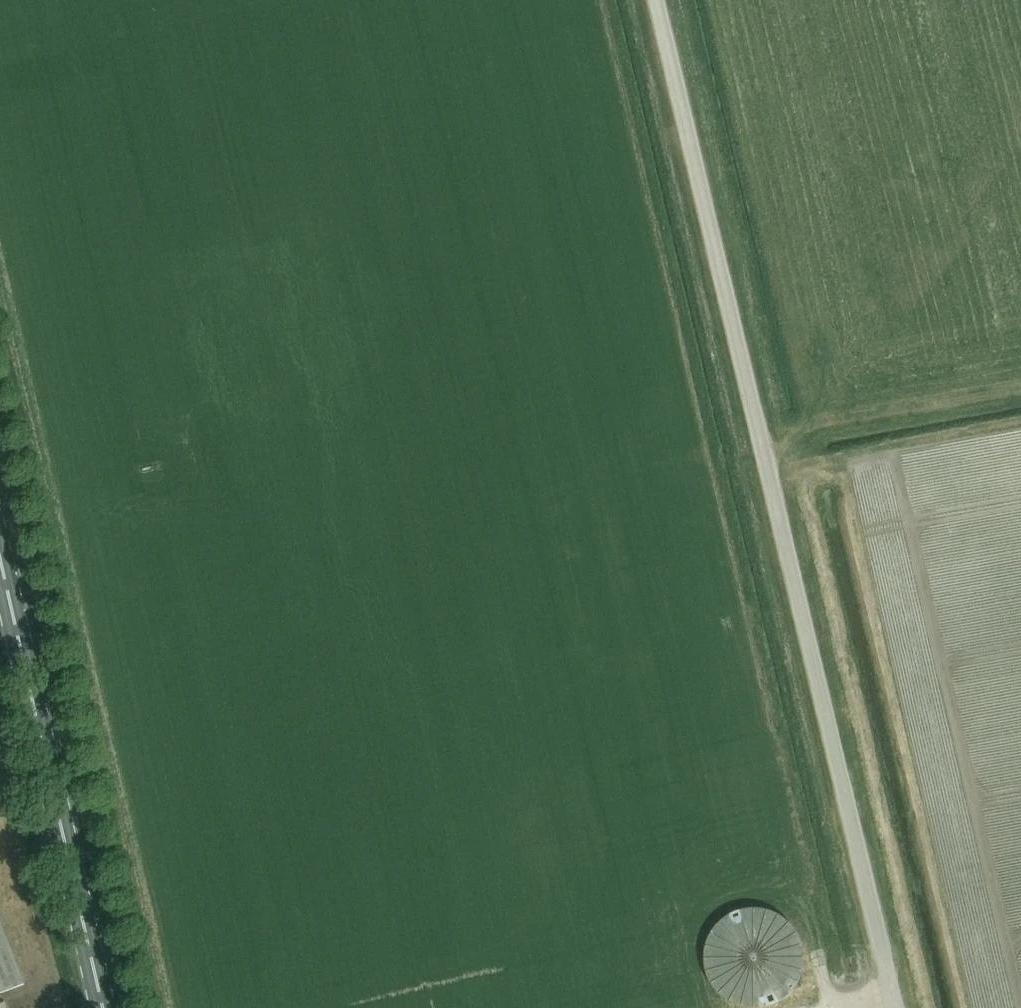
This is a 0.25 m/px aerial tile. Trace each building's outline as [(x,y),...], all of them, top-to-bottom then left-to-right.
[(768,1007),(773,1006),(777,1004),(781,1002),(784,1000),(788,997),(791,994),(794,991),(797,987),(799,984),(801,980),(803,976),(804,971),(805,967),(806,963),(806,958),(806,954),(805,950),(804,945),(803,941),(801,937),(799,933),(797,929),(794,926),(791,923),(788,920),(784,917),(781,915),(777,913),(773,911),(768,910),(764,909),(760,908),(755,908),(751,908),(747,909),(742,910),(738,911),(734,913),(730,915),(726,917),(723,920),(720,923),(717,926),(714,929),(712,933),(710,937),(708,941),(707,945),(706,950),(705,954),(705,958),(705,963),(706,967),(707,971),(708,976),(710,980),(712,984),(714,987),(717,991),(720,994),(723,997),(726,1000),(730,1002),(734,1004),(738,1006),(742,1007),(746,1007),(764,1007),(768,1007)] [(24,984),(0,923),(0,993),(24,984)]
